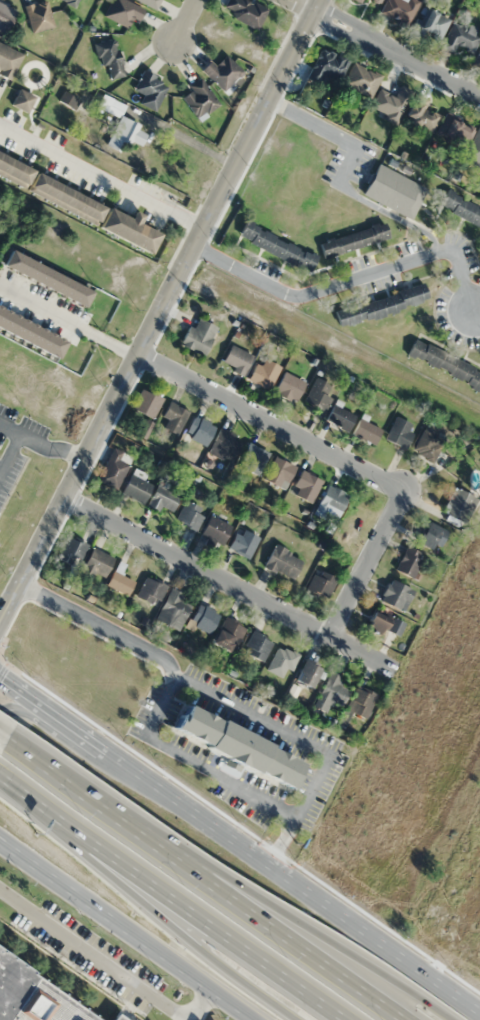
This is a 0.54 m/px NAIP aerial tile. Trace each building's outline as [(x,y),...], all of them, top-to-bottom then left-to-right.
[(55,27),(46,0),(45,0),(24,7),(33,34),(55,27)] [(137,22),(144,9),(126,0),(111,0),(103,16),(127,28),(132,19),(137,22)] [(155,10),(160,0),(136,0),(155,10)] [(257,29),(266,11),(245,0),(227,0),(221,11),(257,29)] [(407,27),(421,3),(415,0),(405,0),(405,1),(402,0),(387,0),(380,12),(407,27)] [(16,13),(0,4),(0,32),(4,35),(16,13)] [(433,40),(449,36),(442,10),(424,15),(425,17),(413,20),(417,37),(431,33),(433,40)] [(458,45),(472,53),(479,38),(479,33),(457,20),(441,47),(453,53),(458,45)] [(106,80),(124,76),(115,38),(97,43),(106,80)] [(23,50),(0,39),(0,70),(12,75),(23,50)] [(348,60),(320,48),(306,79),(319,84),(324,73),(340,80),(348,60)] [(224,91),(243,72),(226,55),(216,65),(210,59),(200,68),(224,91)] [(382,76),(354,61),(342,84),(369,99),(382,76)] [(150,110),(169,89),(147,70),(132,86),(143,96),(139,100),(150,110)] [(190,90),(181,97),(198,118),(219,103),(199,77),(188,86),(190,90)] [(370,111),(398,122),(410,89),(400,85),(395,96),(379,90),(370,111)] [(10,104),(26,113),(35,97),(19,89),(10,104)] [(61,100),(73,108),(78,101),(66,92),(61,100)] [(120,116),(125,105),(103,95),(97,107),(120,117),(107,146),(120,152),(126,139),(142,146),(147,134),(138,130),(140,125),(120,116)] [(441,118),(418,100),(405,115),(428,134),(441,118)] [(463,147),(473,129),(448,114),(437,132),(463,147)] [(464,160),(479,168),(479,126),(464,160)] [(152,249),(159,233),(138,223),(142,214),(133,210),(130,215),(0,153),(0,176),(152,249)] [(426,188),(376,162),(361,194),(411,219),(426,188)] [(446,193),(439,210),(479,227),(479,207),(446,193)] [(389,237),(384,221),(319,242),(324,258),(389,237)] [(311,270),(318,253),(244,222),(237,239),(311,270)] [(85,305),(92,289),(10,250),(2,267),(85,305)] [(428,303),(424,287),(334,307),(338,324),(428,303)] [(66,339),(0,308),(0,330),(58,357),(66,339)] [(179,343),(203,355),(217,327),(198,317),(193,328),(189,326),(179,343)] [(407,353),(478,390),(479,386),(479,370),(415,337),(407,353)] [(252,354),(230,343),(220,364),(242,375),(252,354)] [(280,367),(261,356),(248,378),(267,389),(280,367)] [(273,391),(295,402),(306,382),(284,371),(273,391)] [(333,402),(325,392),(329,389),(323,380),(302,397),(316,415),(333,402)] [(133,409),(152,419),(162,399),(143,389),(133,409)] [(189,412),(169,401),(157,423),(177,434),(189,412)] [(355,415),(333,403),(325,418),(346,430),(355,415)] [(185,437),(206,445),(214,424),(193,416),(185,437)] [(406,448),(415,424),(394,416),(385,441),(406,448)] [(351,432),(373,445),(382,429),(359,417),(351,432)] [(207,451),(229,463),(242,439),(220,427),(207,451)] [(456,450),(428,427),(412,448),(432,464),(436,458),(444,465),(456,450)] [(257,475),(269,453),(249,442),(237,464),(257,475)] [(122,452),(110,447),(96,483),(118,491),(128,463),(119,460),(122,452)] [(296,466),(274,456),(264,478),(285,488),(296,466)] [(321,480),(302,469),(290,491),(308,502),(321,480)] [(152,485),(131,473),(121,492),(142,504),(152,485)] [(344,511),(344,489),(318,489),(318,511),(344,511)] [(176,510),(176,490),(151,490),(151,510),(176,510)] [(175,520),(195,531),(203,516),(197,513),(200,508),(187,500),(175,520)] [(200,534),(222,544),(231,524),(210,514),(200,534)] [(445,527),(424,522),(419,544),(440,549),(445,527)] [(228,548),(249,558),(259,537),(238,527),(228,548)] [(56,558),(76,568),(88,545),(68,535),(56,558)] [(263,564),(290,580),(302,560),(275,543),(263,564)] [(412,579),(426,556),(407,545),(393,568),(412,579)] [(95,573),(105,577),(114,557),(91,547),(78,578),(90,583),(95,573)] [(107,585),(128,595),(135,581),(121,574),(126,565),(119,561),(107,585)] [(307,590),(330,597),(336,576),(313,569),(307,590)] [(158,606),(167,585),(145,576),(136,598),(158,606)] [(380,600),(403,612),(414,590),(391,578),(380,600)] [(155,619),(177,630),(193,600),(171,588),(155,619)] [(189,623),(209,634),(220,614),(200,602),(189,623)] [(380,635),(388,618),(373,610),(365,627),(380,635)] [(231,653),(246,628),(225,616),(211,641),(231,653)] [(387,629),(398,635),(404,623),(393,618),(387,629)] [(263,661),(272,640),(252,630),(242,652),(263,661)] [(282,679),(298,656),(282,645),(266,668),(282,679)] [(294,680),(311,689),(322,667),(305,658),(294,680)] [(337,683),(341,676),(332,671),(313,705),(326,713),(333,701),(340,705),(349,690),(337,683)] [(377,696),(358,685),(345,708),(364,719),(377,696)] [(166,730),(222,760),(218,768),(237,777),(242,768),(291,794),(308,762),(184,697),(166,730)] [(115,1013),(112,1019),(0,953),(0,1019),(127,1019),(115,1013)]
